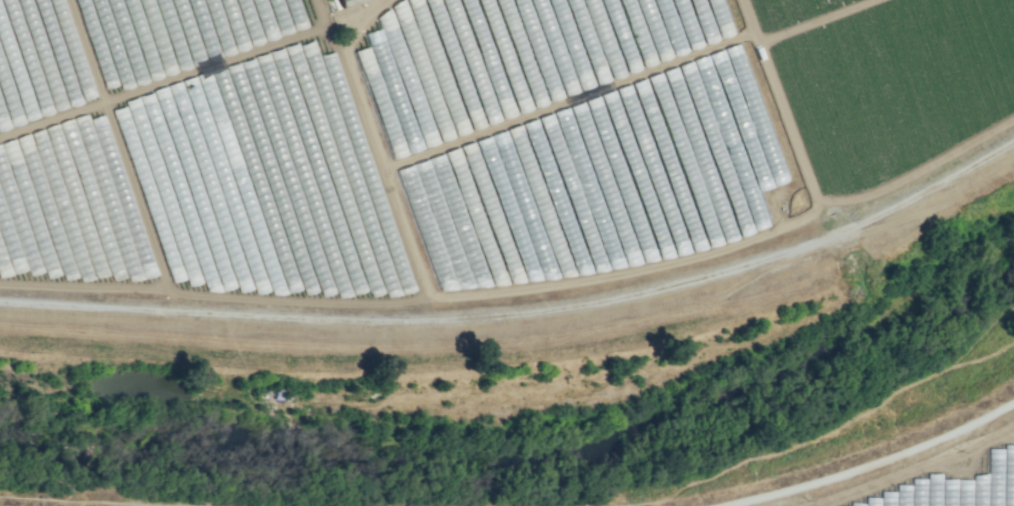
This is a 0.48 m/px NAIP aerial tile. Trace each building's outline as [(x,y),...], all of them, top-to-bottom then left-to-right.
[(119,85),(118,82),(129,79),(131,79),(132,82),(145,79),(149,79),(144,61),(144,58),(138,60),(138,57),(132,57),(119,60),(110,60),(103,34),(95,34),(96,18),(95,13),(90,5),(90,3),(89,0),(77,0),(102,89),(119,85)] [(334,11),(363,0),(330,0),(334,11)] [(364,76),(377,70),(366,46),(353,52),(364,76)] [(147,157),(133,161),(149,221),(163,217),(147,157)] [(626,266),(639,262),(636,249),(622,252),(626,266)] [(927,473),(927,483),(941,483),(941,473),(927,473)] [(925,478),(911,478),(911,484),(895,485),(896,494),(911,494),(911,490),(925,490),(925,478)]
